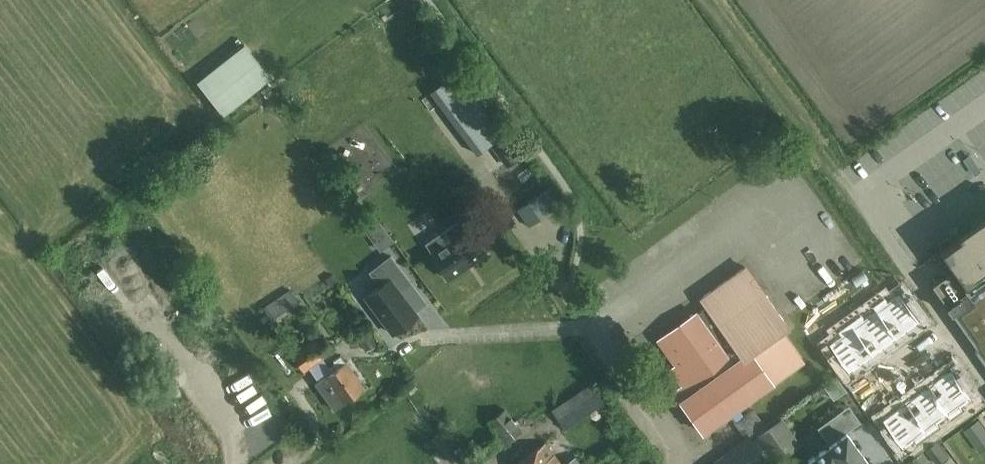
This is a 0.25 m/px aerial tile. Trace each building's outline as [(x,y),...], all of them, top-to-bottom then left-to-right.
[(244,43),(197,81),(223,114),(271,77),(244,43)] [(430,92),(476,154),(502,136),(455,73),(430,92)] [(547,189),(516,210),(528,227),(559,205),(547,189)] [(382,224),(372,211),(359,221),(369,234),(382,224)] [(438,234),(424,243),(448,279),(486,253),(463,218),(438,234)] [(940,250),(953,269),(932,285),(984,360),(984,218),(940,250)] [(393,336),(417,316),(400,294),(411,285),(389,257),(368,274),(379,287),(364,299),(393,336)] [(677,400),(680,400),(703,433),(772,383),(773,384),(805,361),(781,329),(787,325),(745,266),(700,298),(706,305),(696,312),(657,340),(675,365),(670,369),(681,384),(673,390),(673,393),(677,400)] [(888,271),(873,282),(886,300),(902,289),(888,271)] [(291,288),(264,307),(277,325),(304,307),(291,288)] [(867,309),(879,299),(875,293),(862,302),(867,309)] [(879,299),(867,309),(870,313),(870,314),(871,313),(892,342),(891,342),(892,343),(897,339),(896,338),(916,324),(912,319),(915,317),(907,306),(904,308),(895,295),(883,304),(879,299)] [(844,325),(851,320),(842,308),(835,313),(844,325)] [(829,318),(837,330),(844,325),(835,313),(829,318)] [(892,342),(871,313),(870,314),(870,313),(859,321),(856,316),(851,320),(844,325),(869,360),(874,356),(873,355),(891,342),(892,342)] [(353,317),(344,333),(356,340),(365,323),(353,317)] [(926,324),(912,342),(936,361),(950,343),(926,324)] [(869,360),(844,325),(837,330),(832,334),(835,338),(823,347),(844,376),(864,362),(865,363),(869,360)] [(359,336),(366,350),(378,344),(370,330),(359,336)] [(322,359),(334,351),(322,333),(291,355),(304,372),(309,368),(322,359)] [(345,403),(344,402),(365,388),(346,362),(341,355),(334,361),(335,363),(329,368),(322,359),(309,368),(318,380),(314,383),(334,411),(345,403)] [(927,381),(922,384),(923,386),(923,385),(944,414),(943,414),(944,415),(947,419),(960,410),(956,406),(969,397),(959,384),(962,382),(954,371),(951,373),(948,368),(928,382),(927,381)] [(834,401),(847,392),(838,379),(825,388),(834,401)] [(551,410),(564,429),(605,401),(592,382),(551,410)] [(904,398),(899,401),(924,436),(936,427),(933,423),(944,415),(943,414),(944,414),(923,385),(923,386),(905,399),(904,398)] [(896,406),(876,420),(897,449),(909,440),(912,444),(924,436),(899,401),(895,404),(896,406)] [(506,444),(523,431),(505,409),(488,422),(506,444)] [(750,435),(752,438),(755,436),(748,426),(759,418),(753,410),(734,423),(745,438),(750,435)] [(960,410),(947,419),(952,426),(964,417),(960,410)] [(801,444),(782,417),(756,435),(775,462),(801,444)] [(965,428),(975,441),(984,434),(984,428),(978,419),(965,428)] [(936,427),(924,436),(929,442),(941,434),(936,427)] [(810,463),(869,463),(846,431),(807,460),(810,463)] [(500,443),(493,434),(476,447),(483,456),(500,443)] [(734,447),(747,463),(752,463),(764,455),(752,438),(750,435),(745,438),(745,439),(734,447)] [(924,436),(912,444),(917,451),(929,442),(924,436)] [(938,463),(941,463),(950,457),(937,440),(926,449),(938,463)] [(546,443),(518,463),(561,463),(546,443)] [(734,447),(713,462),(714,463),(747,463),(734,447)]
